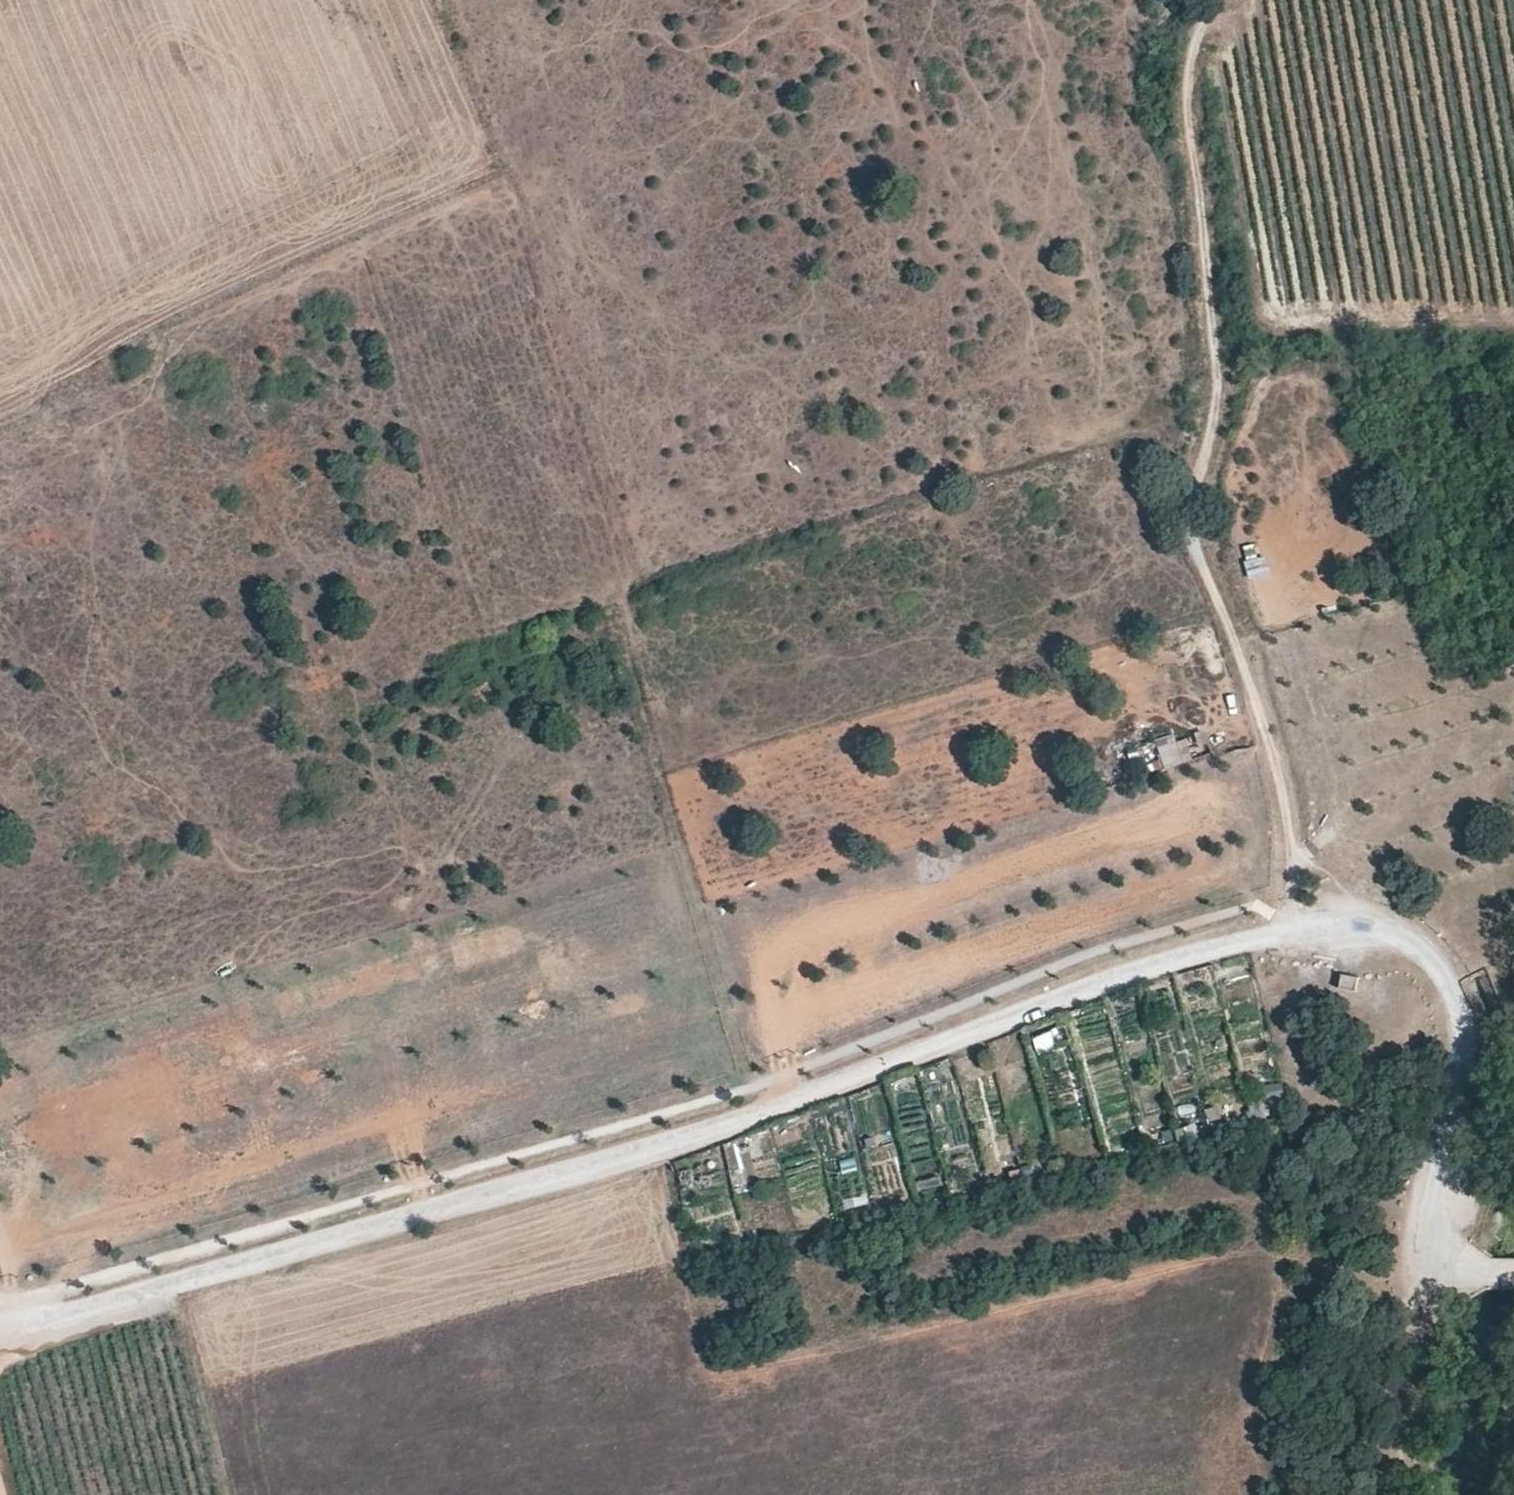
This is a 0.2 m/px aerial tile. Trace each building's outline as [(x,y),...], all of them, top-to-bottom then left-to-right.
[(1241,548),(1250,580),(1267,576),(1258,544),(1241,548)] [(1192,734),(1157,743),(1163,767),(1198,758),(1192,734)] [(1358,978),(1340,976),(1337,989),(1356,992),(1358,978)]
